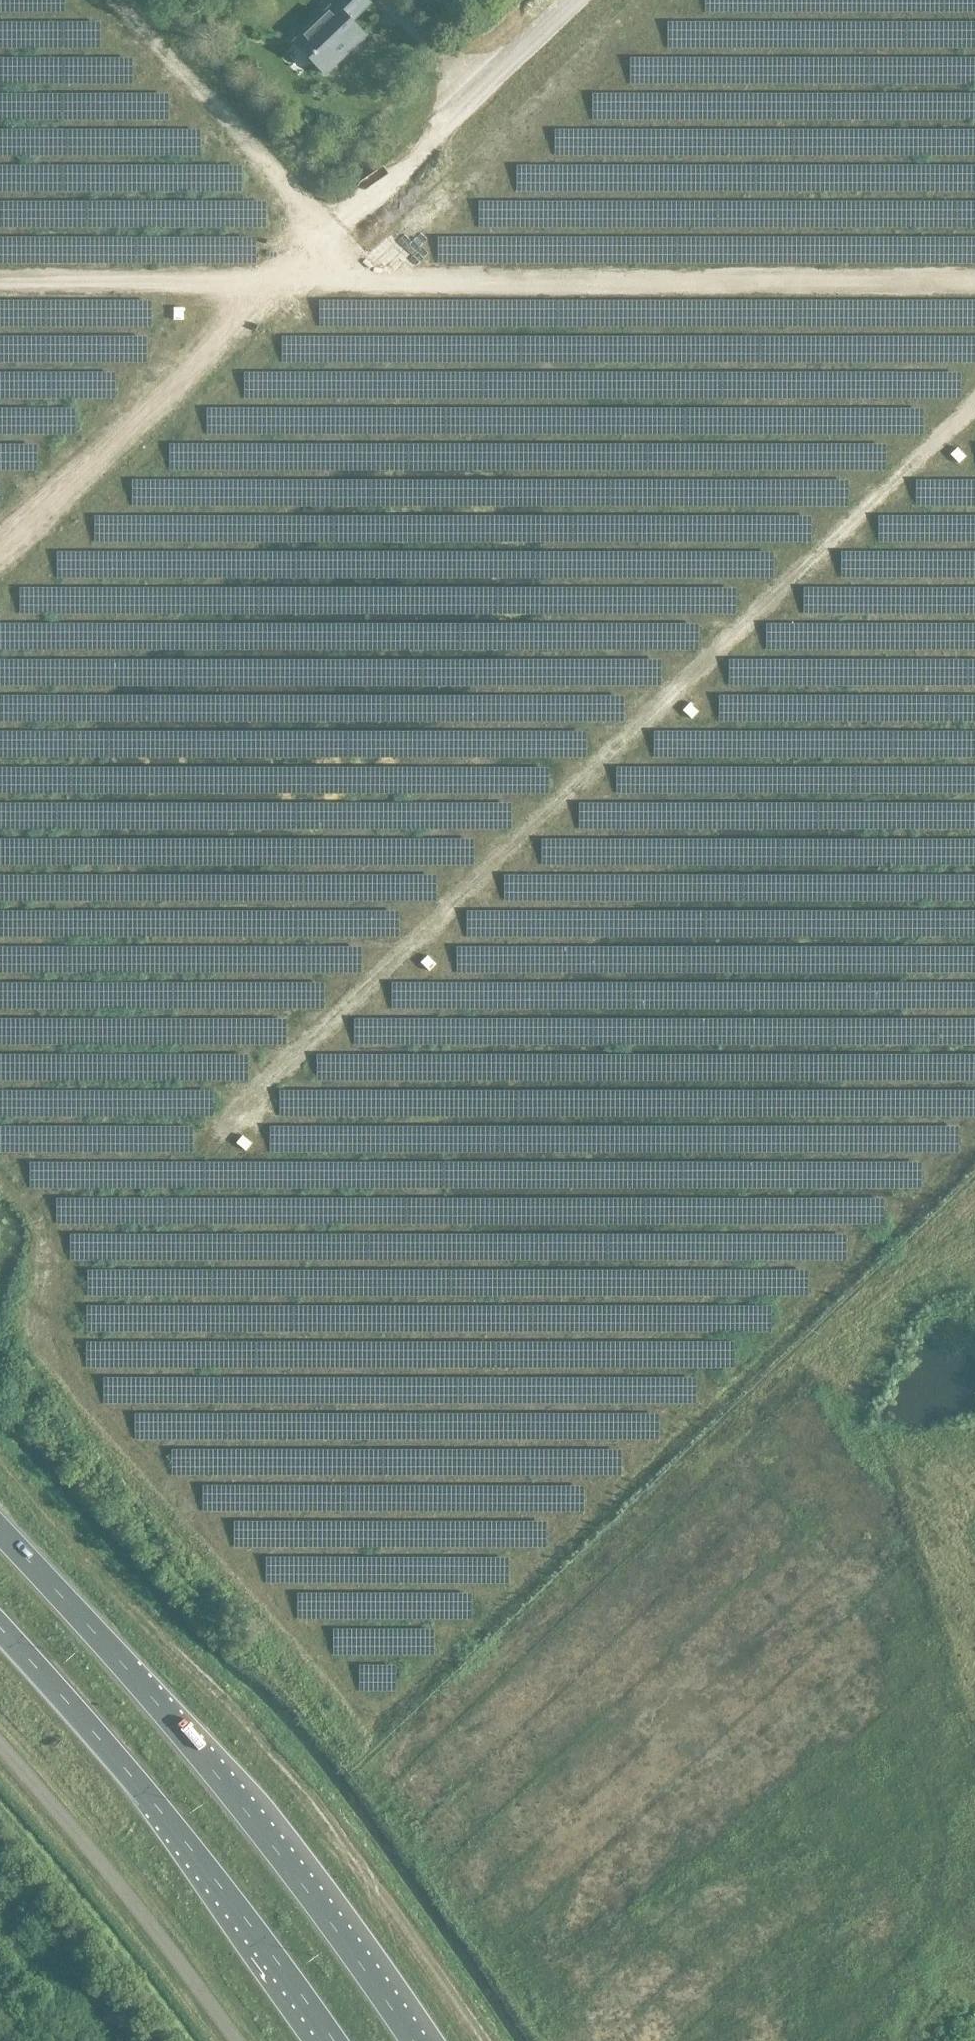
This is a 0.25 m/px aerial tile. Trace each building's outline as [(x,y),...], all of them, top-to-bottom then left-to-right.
[(325,73),(323,71),(347,48),(349,50),(364,35),(351,21),(369,3),(366,0),(334,0),(332,3),(333,5),(298,39),(311,53),(308,56),(324,74),(325,73)]
